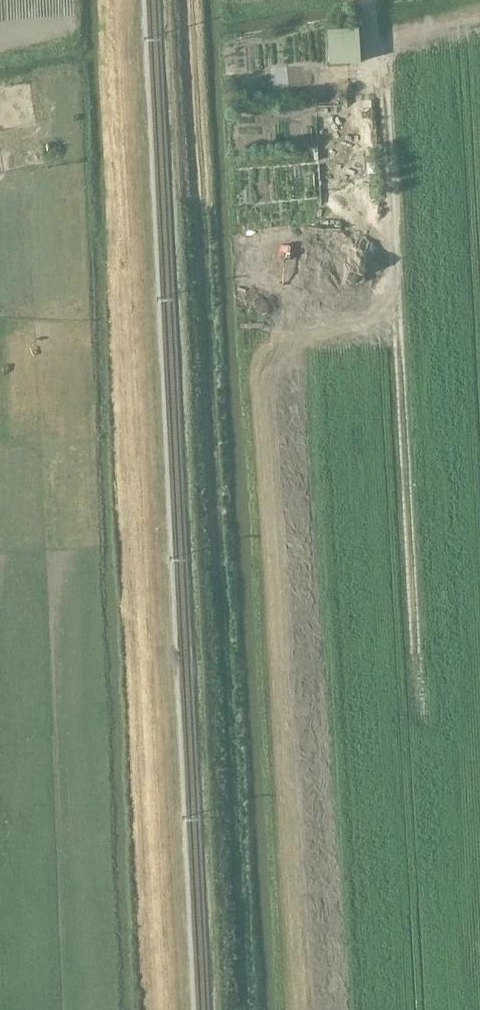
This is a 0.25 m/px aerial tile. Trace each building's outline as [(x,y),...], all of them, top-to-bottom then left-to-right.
[(357,24),(324,26),(326,58),(358,56),(357,24)]
